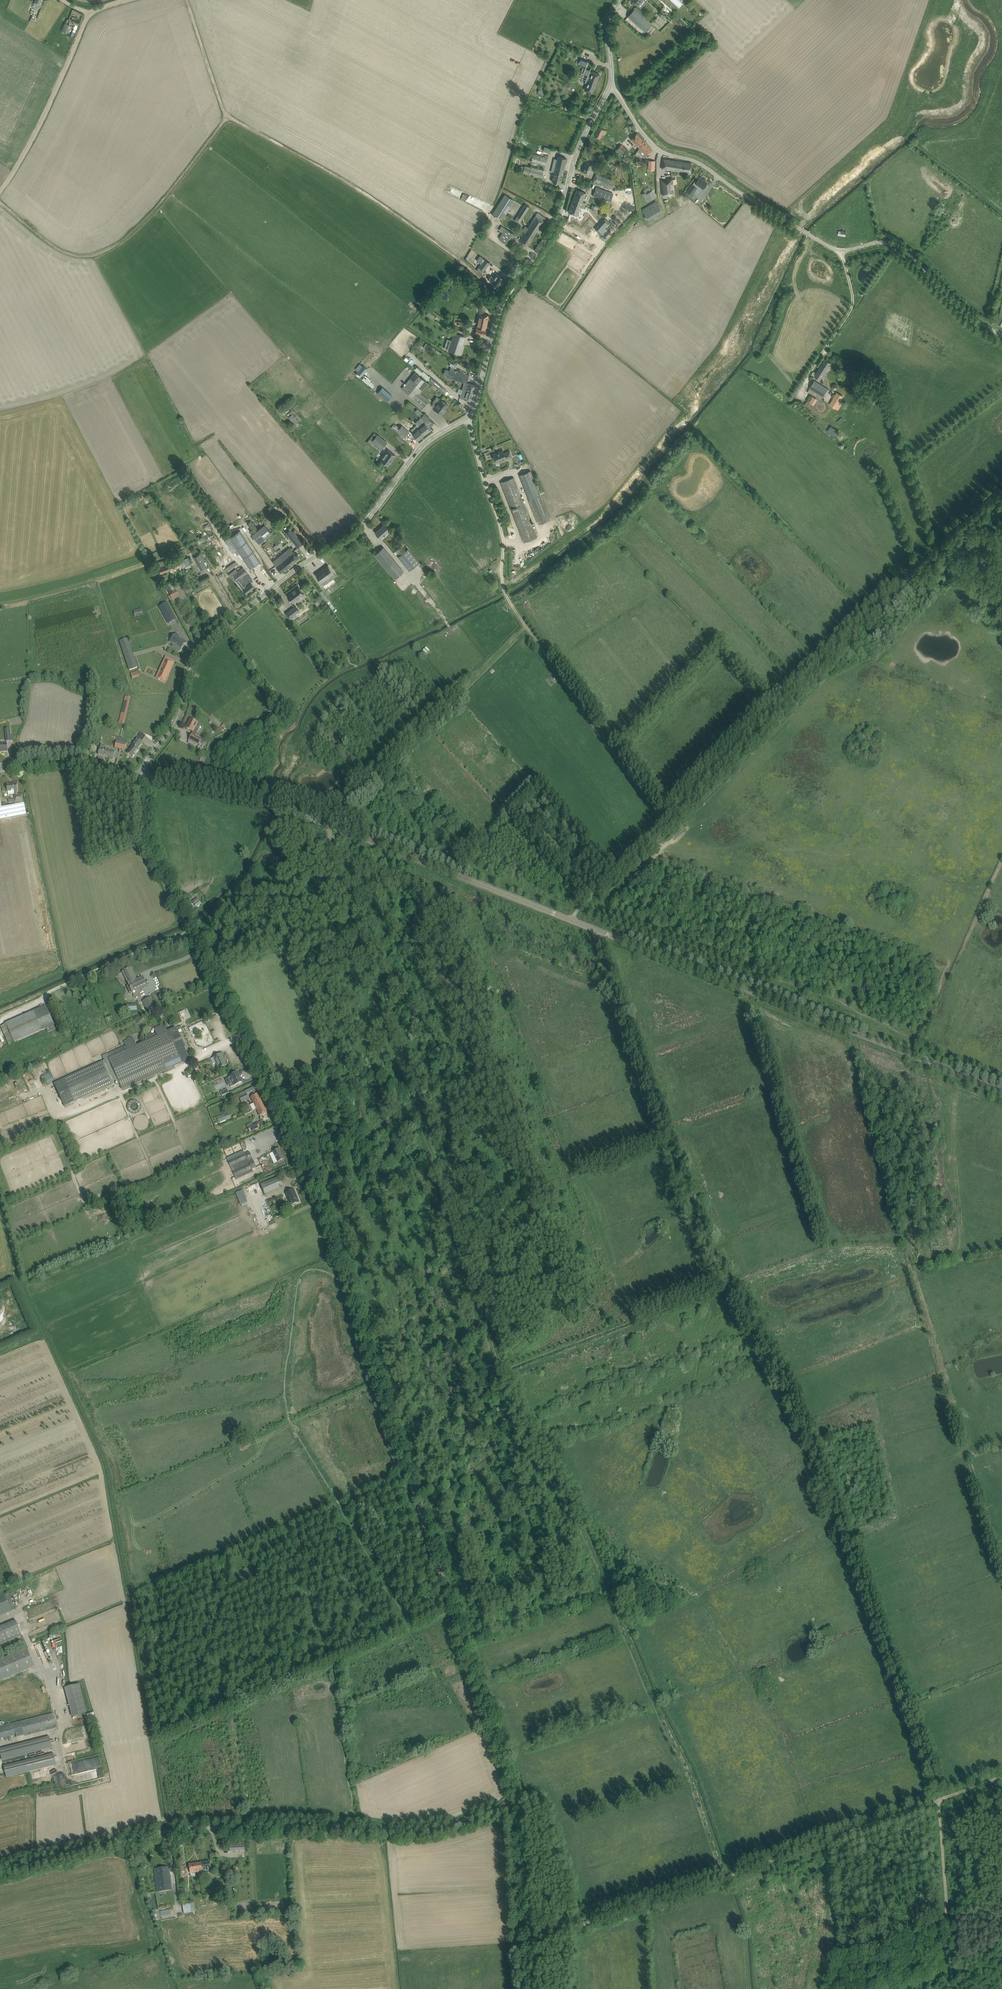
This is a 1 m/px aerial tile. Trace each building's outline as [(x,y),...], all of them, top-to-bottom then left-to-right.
[(33,5),(40,8),(43,0),(35,0),(34,2),(35,2),(33,5)] [(652,24),(648,21),(650,18),(648,15),(647,16),(636,7),(628,16),(645,32),(652,24)] [(68,33),(69,29),(70,29),(71,26),(66,24),(63,31),(68,33)] [(580,58),(578,63),(586,66),(588,61),(580,58)] [(585,69),(583,74),(587,76),(585,82),(587,83),(585,90),(592,93),(599,74),(592,71),(592,72),(590,71),(591,68),(590,70),(585,68),(585,69)] [(594,136),(601,138),(603,133),(606,134),(607,130),(598,126),(594,136)] [(639,148),(645,142),(637,133),(631,139),(639,148)] [(645,142),(639,148),(647,155),(653,149),(645,142)] [(621,144),(614,152),(618,155),(620,153),(623,155),(628,150),(621,144)] [(531,160),(531,162),(545,166),(548,157),(533,154),(531,160)] [(552,182),(555,182),(560,183),(566,158),(558,156),(552,182)] [(677,171),(680,171),(683,172),(683,173),(685,173),(690,174),(692,163),(681,161),(663,159),(661,168),(677,171)] [(582,171),(589,174),(593,164),(591,163),(586,161),(582,171)] [(531,167),(524,166),(524,167),(522,166),(520,172),(522,173),(529,175),(541,178),(543,170),(531,167)] [(596,174),(593,181),(613,189),(616,182),(614,181),(596,174)] [(691,184),(686,191),(692,196),(695,192),(695,191),(699,193),(702,189),(704,190),(707,186),(705,185),(707,182),(700,177),(696,182),(695,181),(692,184),(691,184)] [(672,194),(671,178),(660,179),(661,194),(672,194)] [(596,187),(593,196),(621,206),(624,197),(596,187)] [(586,193),(577,190),(569,212),(577,215),(581,207),(584,208),(586,203),(583,201),(586,193)] [(646,192),(642,194),(646,201),(655,196),(652,191),(647,193),(646,192)] [(514,200),(505,194),(493,213),(502,219),(514,200)] [(656,202),(642,210),(647,218),(661,211),(656,202)] [(525,204),(514,221),(519,223),(529,207),(525,204)] [(588,207),(585,215),(595,219),(598,211),(595,210),(597,206),(592,205),(591,208),(588,207)] [(537,212),(519,240),(528,246),(545,218),(537,212)] [(611,213),(607,218),(616,226),(620,221),(611,213)] [(607,227),(611,224),(605,218),(595,230),(604,238),(611,230),(607,227)] [(505,228),(499,238),(508,244),(515,234),(505,228)] [(484,260),(479,267),(484,270),(489,263),(488,262),(484,260)] [(497,273),(494,278),(491,275),(488,280),(491,282),(498,287),(504,278),(497,273)] [(428,310),(426,314),(434,319),(436,315),(428,310)] [(478,323),(487,325),(489,315),(480,313),(478,323)] [(486,330),(487,325),(478,323),(477,328),(475,333),(485,335),(486,330)] [(454,333),(449,350),(460,354),(466,337),(454,333)] [(826,359),(815,376),(820,379),(831,362),(826,359)] [(450,369),(448,377),(464,382),(462,389),(466,390),(474,392),(476,386),(476,385),(468,383),(468,384),(466,383),(469,375),(464,373),(454,370),(455,367),(451,366),(450,369)] [(367,371),(362,368),(357,373),(362,377),(367,371)] [(855,377),(858,372),(848,368),(846,373),(855,377)] [(428,379),(431,375),(424,369),(420,373),(428,379)] [(428,383),(421,377),(415,372),(402,388),(415,399),(428,383)] [(431,376),(428,380),(444,393),(446,390),(443,387),(443,386),(431,376)] [(828,389),(818,383),(814,380),(809,388),(823,397),(828,389)] [(395,392),(391,389),(389,392),(383,387),(379,391),(389,400),(393,395),(395,392)] [(474,392),(466,390),(462,389),(460,397),(464,398),(471,401),(474,392)] [(836,408),(844,396),(837,392),(829,404),(836,408)] [(441,399),(433,408),(442,414),(444,411),(443,411),(448,404),(441,399)] [(424,413),(423,414),(422,412),(419,415),(426,422),(429,418),(424,413)] [(292,413),(288,417),(297,427),(301,424),(292,413)] [(420,418),(415,423),(417,425),(425,434),(431,429),(425,422),(424,423),(420,418)] [(394,424),(391,428),(400,436),(401,434),(404,436),(405,435),(406,436),(409,432),(402,425),(398,429),(394,424)] [(417,425),(411,430),(413,432),(412,433),(418,440),(425,434),(417,425)] [(374,432),(368,441),(381,450),(382,448),(387,442),(377,435),(374,432)] [(395,455),(388,450),(386,448),(384,450),(387,451),(381,460),(388,465),(395,455)] [(496,462),(500,460),(502,459),(503,460),(512,456),(511,455),(510,451),(504,453),(503,450),(493,454),(496,462)] [(519,475),(539,524),(550,519),(531,470),(519,475)] [(524,542),(538,536),(514,477),(501,482),(524,542)] [(260,528),(266,537),(272,533),(265,524),(260,528)] [(376,532),(379,536),(381,538),(389,530),(384,524),(376,532)] [(298,548),(303,543),(290,527),(285,531),(298,548)] [(259,543),(266,537),(260,528),(252,534),(259,543)] [(557,530),(548,536),(552,542),(561,536),(557,530)] [(232,553),(238,550),(250,568),(261,562),(240,531),(225,541),(232,553)] [(268,553),(273,548),(267,541),(262,545),(268,553)] [(298,558),(295,554),(290,547),(279,556),(283,560),(288,566),(298,558)] [(403,571),(383,547),(375,554),(395,578),(403,571)] [(408,548),(397,556),(409,570),(419,562),(408,548)] [(200,554),(194,557),(197,564),(203,561),(200,554)] [(281,572),(288,566),(283,560),(279,556),(273,561),(281,572)] [(182,558),(175,560),(178,567),(182,566),(182,567),(191,564),(188,557),(183,559),(182,558)] [(175,560),(158,567),(160,574),(178,567),(175,560)] [(336,576),(334,573),(328,565),(316,574),(324,585),(336,576)] [(237,580),(241,577),(247,572),(243,567),(234,575),(237,580)] [(248,585),(244,580),(241,577),(237,580),(244,588),(243,589),(246,593),(254,586),(251,582),(248,585)] [(304,593),(298,586),(287,594),(292,602),(304,593)] [(169,602),(162,606),(171,624),(178,620),(169,602)] [(299,611),(295,606),(285,613),(289,618),(299,611)] [(135,617),(143,614),(141,608),(133,611),(135,617)] [(177,633),(170,642),(173,645),(174,644),(181,650),(184,646),(185,646),(185,645),(187,642),(184,639),(183,641),(182,640),(180,638),(179,638),(181,637),(177,633)] [(129,670),(138,667),(128,638),(120,641),(129,670)] [(158,679),(165,682),(174,661),(165,657),(159,671),(161,672),(158,679)] [(124,724),(130,697),(125,696),(119,723),(124,724)] [(190,719),(186,728),(193,732),(195,728),(198,730),(201,725),(197,723),(198,723),(190,719)] [(192,734),(189,740),(201,746),(204,740),(202,739),(196,736),(192,734)] [(138,749),(142,743),(137,738),(132,744),(133,745),(127,753),(133,757),(139,749),(138,749)] [(113,759),(115,751),(100,747),(98,754),(109,757),(109,758),(113,759)] [(9,803),(15,802),(15,803),(23,802),(22,794),(18,794),(17,791),(17,792),(17,787),(16,783),(13,783),(13,784),(7,785),(8,790),(8,795),(14,794),(15,799),(8,800),(9,803)] [(197,908),(202,904),(197,898),(192,902),(197,908)] [(143,977),(137,980),(132,967),(123,972),(134,997),(140,994),(138,990),(147,985),(143,977)] [(142,1001),(147,1010),(156,1006),(152,997),(142,1001)] [(56,1029),(54,1025),(46,1006),(6,1024),(1,1027),(9,1045),(46,1029),(48,1033),(56,1029)] [(195,1034),(206,1029),(202,1021),(191,1026),(195,1034)] [(176,1028),(173,1029),(173,1028),(167,1031),(164,1025),(155,1029),(156,1033),(148,1037),(149,1040),(136,1046),(132,1038),(124,1042),(126,1046),(117,1050),(116,1049),(112,1051),(112,1052),(103,1056),(104,1061),(64,1079),(70,1092),(182,1041),(183,1040),(182,1039),(181,1039),(176,1028)] [(118,1084),(120,1084),(123,1089),(190,1059),(182,1041),(70,1092),(74,1102),(117,1083),(118,1084)] [(227,1065),(221,1054),(214,1057),(219,1069),(227,1065)] [(242,1082),(238,1073),(229,1077),(231,1084),(230,1085),(231,1087),(242,1082)] [(46,1080),(48,1084),(51,1083),(50,1082),(53,1081),(51,1077),(50,1078),(49,1075),(48,1076),(47,1074),(41,1077),(43,1081),(46,1080)] [(239,1098),(241,1103),(248,1100),(244,1091),(235,1096),(236,1099),(239,1098)] [(256,1109),(263,1106),(257,1093),(251,1097),(254,1103),(248,1106),(250,1111),(256,1109)] [(251,1112),(257,1109),(260,1116),(267,1113),(263,1106),(256,1109),(250,1111),(251,1112)] [(220,1122),(231,1118),(229,1112),(218,1117),(220,1122)] [(248,1128),(250,1132),(260,1127),(258,1123),(248,1128)] [(272,1152),(277,1162),(284,1159),(279,1149),(272,1152)] [(248,1161),(248,1162),(232,1170),(235,1177),(256,1167),(249,1152),(245,1154),(243,1151),(227,1159),(231,1169),(248,1161)] [(279,1177),(261,1184),(266,1195),(284,1188),(279,1177)] [(286,1193),(288,1197),(291,1205),(299,1202),(298,1202),(296,1196),(294,1189),(286,1193)] [(5,1595),(4,1593),(0,1594),(0,1616),(11,1611),(15,1610),(9,1593),(5,1595)] [(21,1635),(15,1621),(0,1627),(0,1644),(21,1635)] [(41,1642),(37,1644),(45,1669),(49,1668),(41,1642)] [(0,1659),(0,1681),(35,1666),(27,1648),(0,1659)] [(71,1717),(87,1713),(80,1683),(64,1687),(71,1717)] [(0,1727),(0,1739),(23,1733),(24,1736),(57,1728),(53,1713),(0,1727)] [(4,1748),(0,1749),(0,1751),(2,1760),(52,1748),(49,1737),(4,1748)] [(53,1754),(4,1766),(7,1777),(56,1765),(53,1754)] [(69,1774),(87,1770),(89,1781),(104,1778),(99,1754),(95,1755),(96,1757),(89,1758),(89,1757),(67,1762),(69,1774)] [(230,1851),(245,1851),(245,1843),(230,1843),(230,1851)] [(204,1875),(203,1871),(211,1870),(210,1861),(201,1862),(202,1867),(200,1867),(201,1870),(198,1870),(199,1872),(200,1872),(200,1873),(201,1873),(201,1876),(204,1875)] [(198,1876),(201,1876),(201,1873),(200,1873),(200,1872),(199,1872),(198,1870),(201,1870),(200,1867),(202,1867),(201,1862),(189,1864),(190,1873),(197,1872),(198,1876)] [(172,1890),(170,1872),(169,1867),(154,1869),(158,1892),(172,1890)] [(184,1913),(192,1912),(195,1912),(194,1902),(183,1904),(184,1913)]
